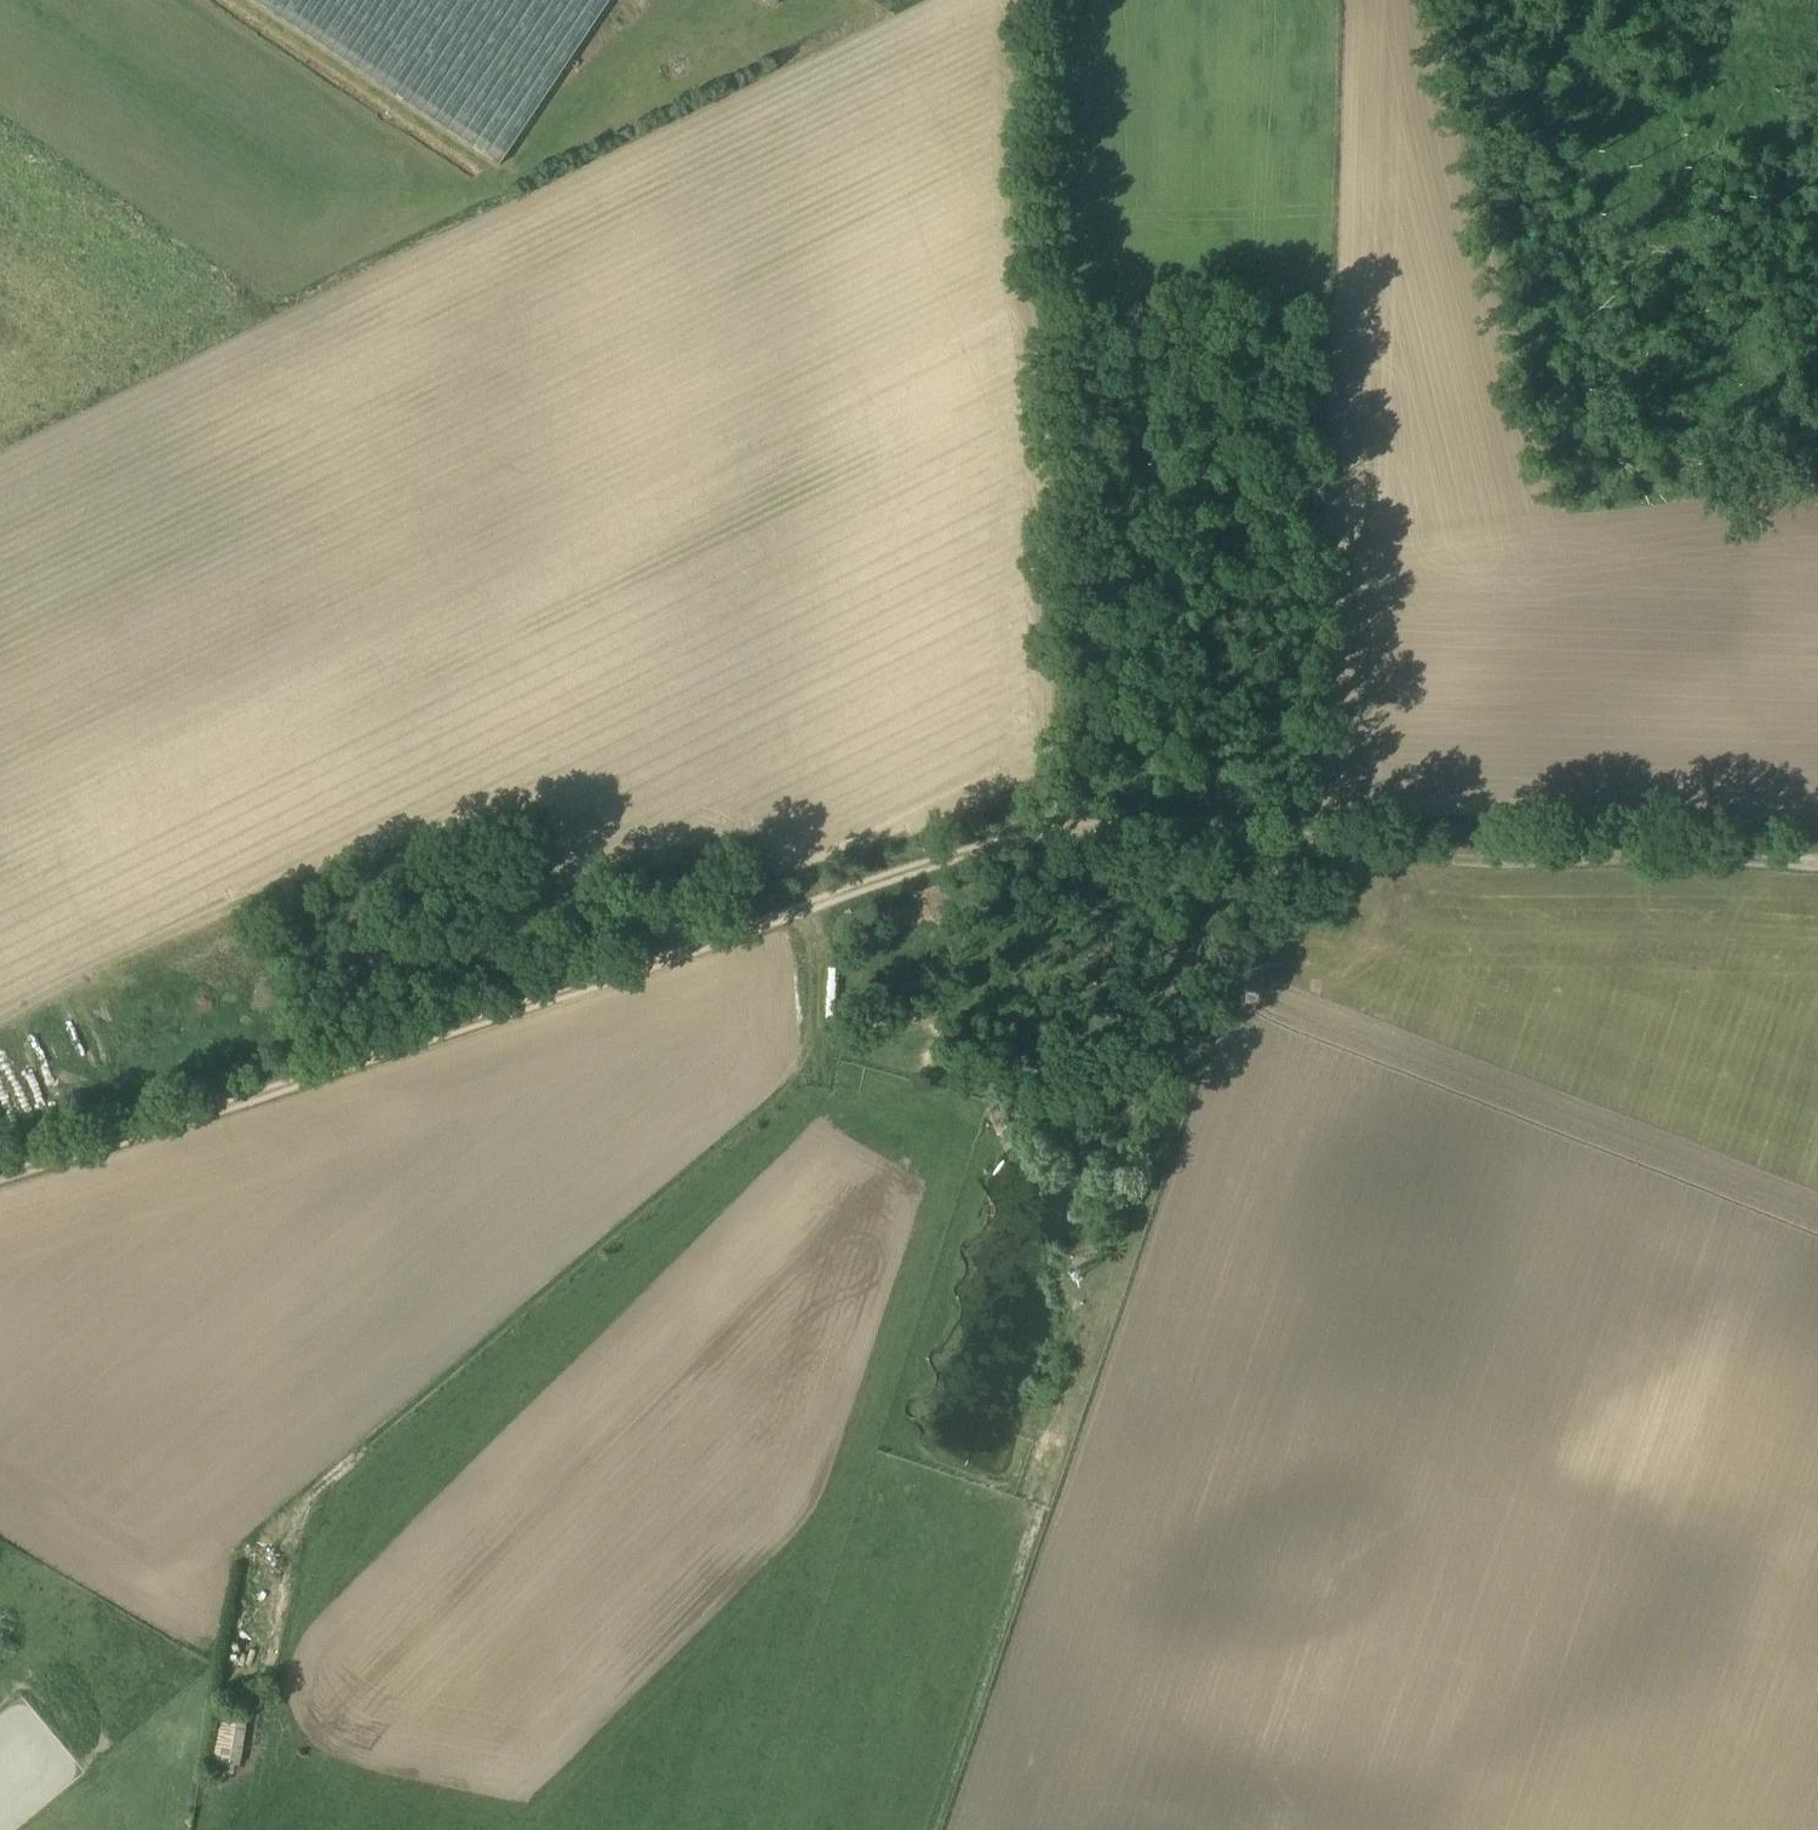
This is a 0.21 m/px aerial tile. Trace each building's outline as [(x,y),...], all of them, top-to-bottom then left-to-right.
[(499,164),(609,0),(254,0),(499,164)] [(996,1131),(1018,1124),(1009,1099),(988,1106),(996,1131)] [(259,1708),(233,1704),(228,1747),(253,1750),(259,1708)]
